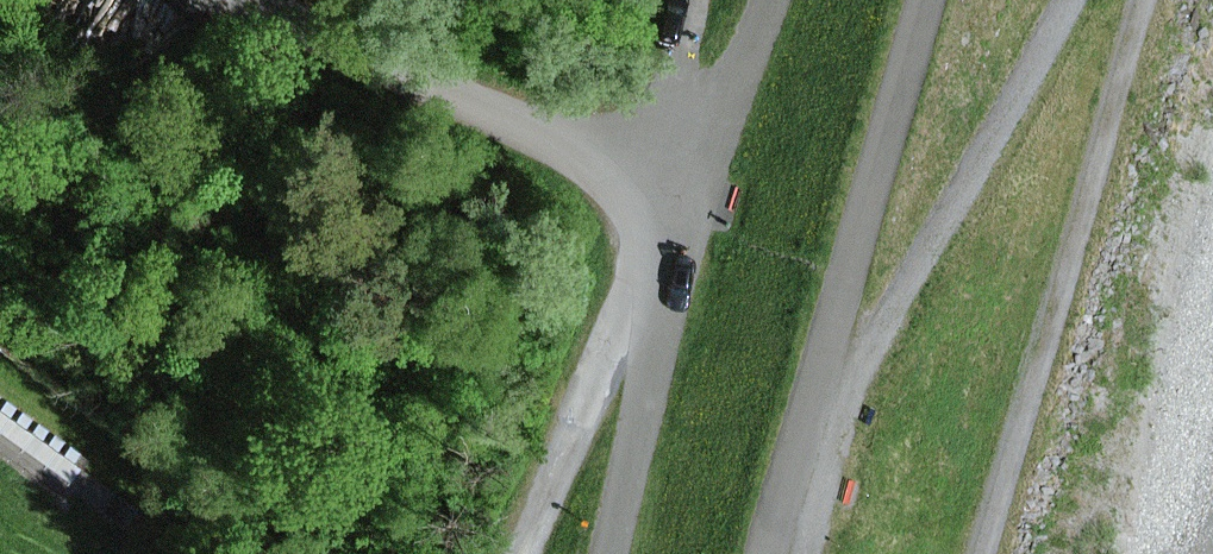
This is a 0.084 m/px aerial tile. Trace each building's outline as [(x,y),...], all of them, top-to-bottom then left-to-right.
[(68,492),(93,510),(107,489),(0,413),(0,443),(68,492)]
